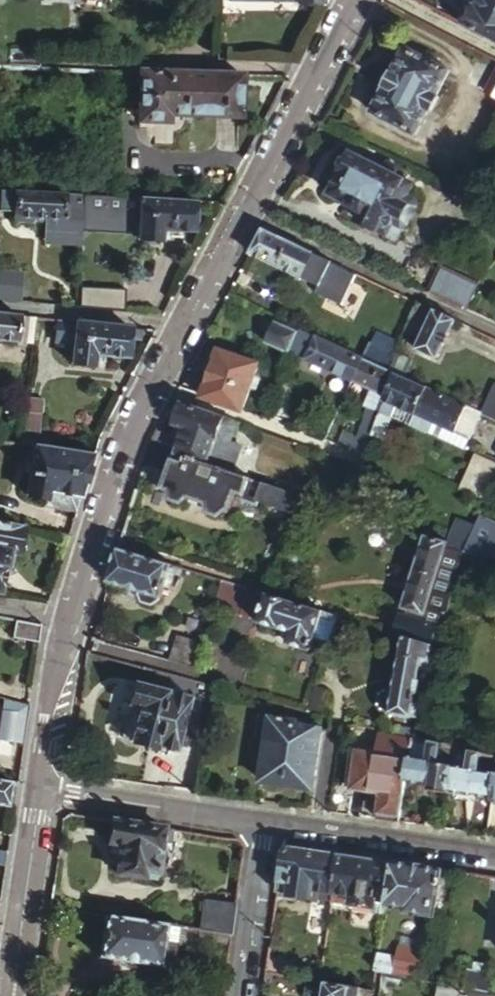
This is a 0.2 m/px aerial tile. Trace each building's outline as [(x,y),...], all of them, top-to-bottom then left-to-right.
[(479,5),(477,4),(476,5),(466,26),(494,41),(494,0),(482,0),(479,5)] [(11,47),(10,66),(40,67),(40,48),(11,47)] [(407,48),(374,114),(417,136),(430,111),(442,116),(445,115),(450,106),(449,102),(440,98),(440,97),(438,96),(451,71),(407,48)] [(141,71),(139,121),(167,122),(167,115),(241,117),(242,74),(141,71)] [(487,92),(494,96),(494,78),(487,92)] [(410,220),(419,201),(416,196),(408,192),(412,185),(393,176),(398,165),(389,161),(387,166),(373,160),(373,161),(351,152),(350,154),(346,152),(339,169),(343,170),(332,192),(364,208),(359,218),(390,232),(396,219),(404,223),(410,220)] [(0,191),(0,213),(13,214),(13,222),(15,224),(32,225),(33,224),(33,221),(42,221),(42,238),(82,240),(82,227),(84,196),(0,191)] [(131,223),(132,198),(84,196),(82,227),(103,228),(104,222),(131,223)] [(149,199),(132,198),(131,223),(148,224),(149,199)] [(198,202),(149,199),(148,224),(147,240),(165,241),(165,232),(196,233),(198,202)] [(263,229),(250,253),(332,291),(331,293),(347,301),(350,300),(362,276),(263,229)] [(464,308),(475,283),(440,267),(429,292),(464,308)] [(0,272),(0,299),(20,301),(22,274),(0,272)] [(81,303),(124,306),(125,291),(82,288),(81,303)] [(418,302),(405,331),(411,334),(417,322),(426,327),(416,349),(438,360),(456,319),(418,302)] [(0,315),(0,342),(16,343),(16,340),(18,317),(0,315)] [(31,342),(34,318),(18,317),(16,340),(31,342)] [(129,339),(131,328),(57,321),(55,342),(72,344),(70,364),(95,367),(96,356),(127,359),(129,339)] [(291,354),(292,352),(300,332),(278,322),(268,343),(291,354)] [(364,358),(363,358),(301,329),(300,332),(292,352),(354,381),(364,358)] [(370,343),(363,358),(364,358),(387,369),(400,341),(378,331),(372,343),(370,343)] [(222,348),(203,396),(203,398),(243,412),(261,363),(222,348)] [(387,396),(397,373),(387,369),(364,358),(354,381),(375,390),(387,396)] [(426,387),(397,373),(387,396),(378,420),(389,423),(397,404),(414,413),(426,387)] [(481,412),(426,387),(414,413),(410,422),(427,429),(431,420),(469,438),(481,412)] [(368,416),(378,420),(387,396),(375,390),(365,415),(368,416)] [(484,413),(494,418),(494,392),(484,413)] [(21,444),(33,446),(37,447),(42,401),(26,399),(21,444)] [(159,430),(151,445),(234,473),(242,447),(227,442),(232,439),(238,421),(184,402),(176,426),(185,429),(182,439),(172,436),(159,430)] [(364,455),(378,420),(368,416),(360,437),(346,432),(341,446),(364,455)] [(256,480),(234,473),(151,445),(150,446),(145,465),(176,475),(170,491),(175,493),(177,504),(189,507),(197,500),(213,505),(215,516),(227,520),(235,512),(242,493),(251,496),(256,480)] [(37,447),(33,446),(26,496),(47,499),(48,495),(55,496),(54,505),(55,509),(57,511),(77,513),(95,456),(37,447)] [(494,478),(494,463),(475,454),(459,488),(485,500),(494,478)] [(297,521),(306,496),(270,484),(264,501),(294,511),(292,519),(297,521)] [(318,500),(336,506),(339,495),(322,489),(318,500)] [(1,596),(2,589),(4,589),(7,574),(5,574),(8,555),(18,557),(24,528),(0,524),(0,596),(1,596)] [(405,639),(434,648),(438,630),(443,631),(462,552),(462,551),(425,537),(404,610),(407,611),(405,617),(402,616),(396,636),(405,639)] [(119,549),(108,582),(139,592),(138,595),(141,604),(152,607),(158,603),(159,599),(160,599),(169,573),(180,577),(183,569),(119,549)] [(338,617),(223,581),(215,608),(259,621),(258,624),(290,634),(287,644),(288,647),(308,653),(310,653),(313,642),(314,642),(321,621),(335,625),(338,617)] [(42,626),(16,621),(13,638),(39,643),(41,630),(42,626)] [(197,668),(204,642),(178,635),(172,661),(197,668)] [(420,721),(434,648),(405,639),(393,694),(385,692),(380,696),(377,707),(381,712),(389,713),(389,715),(411,720),(411,719),(420,721)] [(136,684),(129,706),(139,708),(130,741),(176,753),(182,731),(191,699),(167,693),(168,692),(136,684)] [(331,691),(316,686),(308,712),(323,715),(331,691)] [(3,702),(1,740),(23,742),(26,703),(3,702)] [(121,739),(130,741),(139,708),(129,706),(121,739)] [(314,790),(323,728),(296,724),(297,720),(272,717),(262,716),(259,736),(269,737),(262,782),(314,790)] [(413,739),(416,739),(417,733),(399,730),(399,735),(413,739)] [(431,786),(430,791),(448,793),(455,748),(416,739),(413,739),(410,758),(406,782),(431,786)] [(494,782),(494,757),(455,748),(448,793),(468,796),(469,791),(493,794),(494,782)] [(400,822),(406,782),(410,758),(358,750),(352,789),(381,794),(377,819),(400,822)] [(13,782),(0,779),(0,806),(9,807),(13,782)] [(174,829),(114,820),(110,844),(121,846),(120,858),(118,874),(156,880),(162,842),(171,843),(174,829)] [(121,846),(110,844),(109,856),(120,858),(121,846)] [(313,890),(333,893),(338,853),(291,846),(283,853),(277,893),(312,897),(313,890)] [(387,907),(387,905),(392,861),(338,853),(333,893),(332,901),(330,911),(351,914),(352,903),(374,906),(374,905),(387,907)] [(443,869),(392,861),(387,905),(405,907),(404,911),(435,916),(443,869)] [(312,897),(332,901),(333,893),(313,890),(312,897)] [(203,901),(198,931),(230,936),(235,906),(203,901)] [(179,928),(106,917),(99,959),(119,962),(119,963),(136,966),(137,965),(161,968),(162,968),(172,969),(179,928)] [(378,971),(384,972),(393,974),(397,956),(381,953),(378,971)] [(266,972),(292,976),(295,961),(268,956),(266,972)] [(468,971),(465,988),(488,993),(491,976),(488,975),(489,970),(472,967),(471,972),(468,971)] [(308,979),(305,995),(375,995),(376,990),(308,979)] [(438,995),(462,995),(462,992),(439,988),(438,995)]
